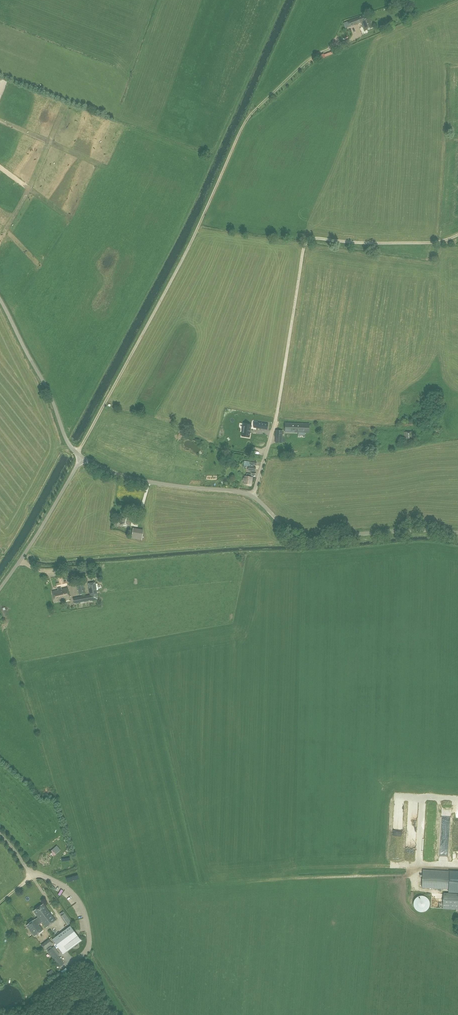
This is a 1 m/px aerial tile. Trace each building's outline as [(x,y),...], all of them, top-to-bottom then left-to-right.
[(349,27),(357,24),(361,22),(365,31),(373,27),(369,17),(364,19),(363,15),(347,21),(349,27)] [(258,422),(257,428),(268,430),(269,424),(258,422)] [(243,423),(241,436),(250,438),(252,425),(243,423)] [(285,432),(301,432),(309,433),(309,424),(302,424),(286,423),(285,432)] [(404,432),(404,440),(413,440),(413,431),(404,432)] [(248,470),(255,471),(256,467),(253,466),(254,464),(256,465),(257,461),(251,460),(250,464),(251,464),(250,466),(249,466),(248,470)] [(252,484),(253,477),(245,476),(244,484),(252,484)] [(122,513),(120,523),(130,525),(132,515),(122,513)] [(143,529),(133,528),(131,538),(142,540),(143,529)] [(55,602),(70,599),(68,588),(60,590),(60,588),(61,588),(61,586),(67,585),(66,581),(57,584),(58,590),(53,591),(55,602)] [(89,588),(90,595),(73,598),(74,603),(98,599),(96,588),(95,582),(88,583),(89,588)] [(50,814),(53,811),(47,805),(44,808),(50,814)] [(422,888),(448,889),(448,892),(457,892),(457,872),(446,871),(445,871),(423,870),(422,888)] [(414,906),(415,909),(418,910),(421,911),(424,911),(426,910),(428,908),(430,905),(430,902),(430,900),(428,897),(426,896),(424,894),(421,894),(418,895),(415,897),(414,900),(413,903),(414,906)] [(443,894),(443,909),(457,910),(457,895),(443,894)] [(35,936),(43,930),(38,924),(41,921),(46,928),(56,920),(43,904),(33,911),(38,918),(35,920),(27,926),(35,936)] [(81,940),(71,926),(53,940),(63,954),(81,940)] [(41,945),(45,950),(53,944),(49,939),(41,945)] [(64,963),(58,956),(53,959),(59,967),(64,963)]
